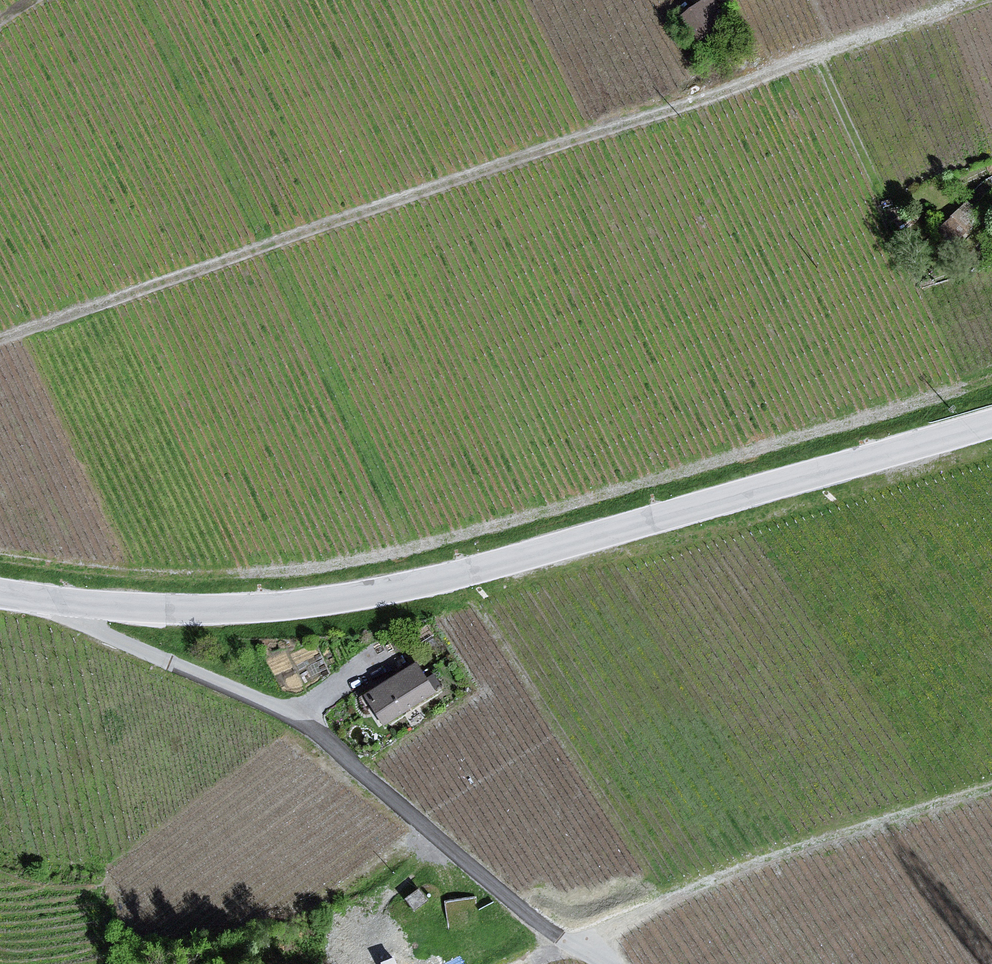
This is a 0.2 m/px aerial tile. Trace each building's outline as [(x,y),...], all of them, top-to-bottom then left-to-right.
[(718,0),(701,0),(681,8),(694,38),(728,25),(718,0)] [(411,660),(354,697),(379,734),(435,697),(411,660)] [(450,922),(476,921),(475,896),(449,897),(450,922)]
